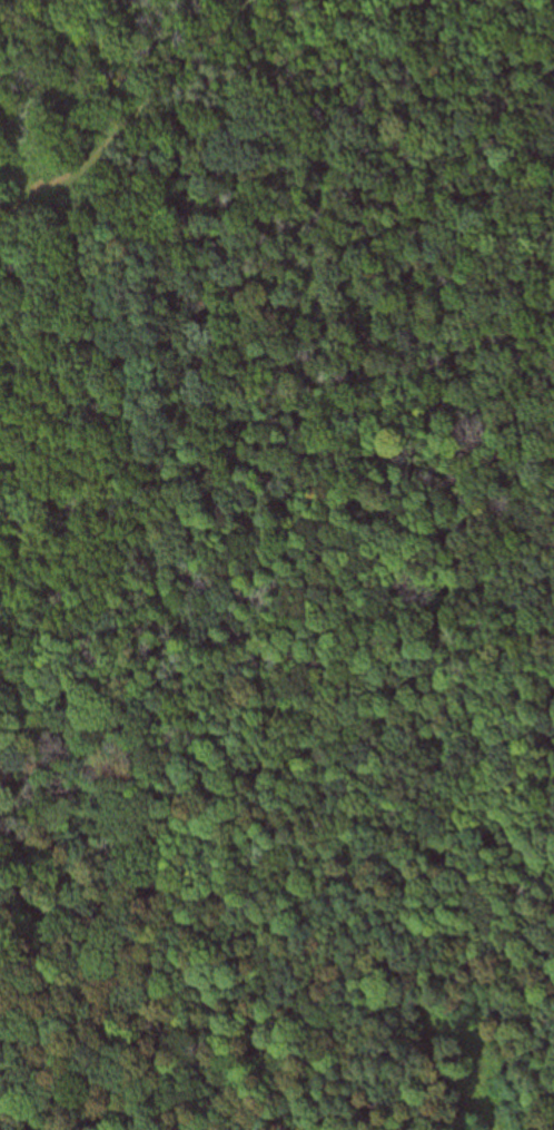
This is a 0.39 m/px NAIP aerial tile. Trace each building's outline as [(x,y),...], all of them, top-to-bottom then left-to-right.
[(517,1119),(520,1128),(535,1123),(533,1114),(517,1119)]
